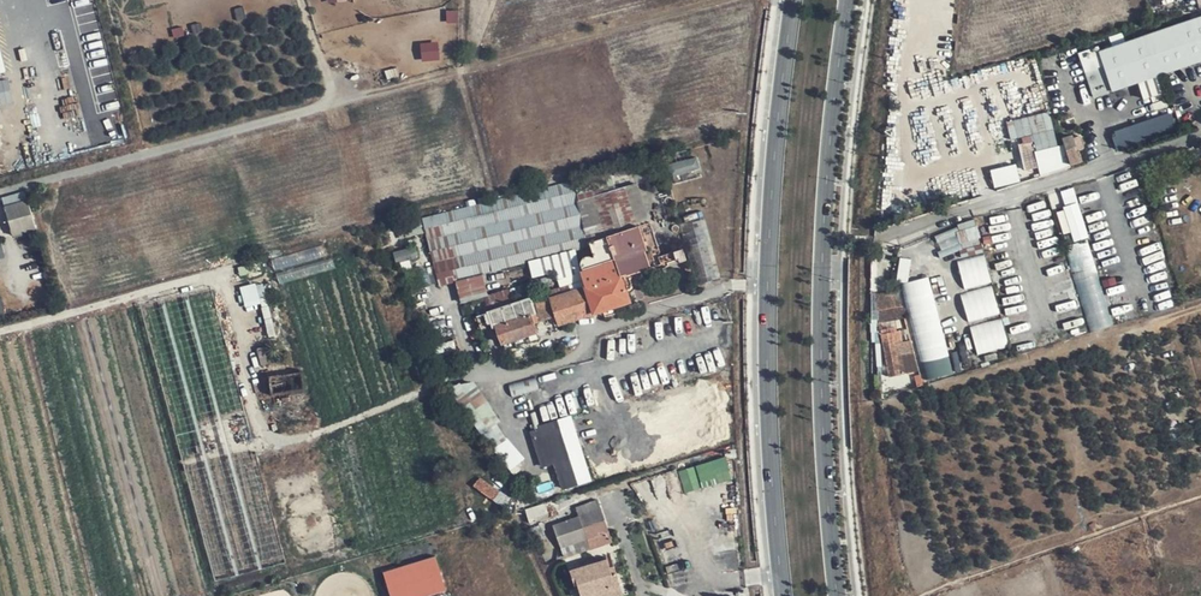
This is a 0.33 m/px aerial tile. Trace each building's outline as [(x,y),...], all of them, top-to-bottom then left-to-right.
[(1103,49),(1116,90),(1200,63),(1200,19),(1103,49)] [(14,103),(12,79),(0,81),(0,104),(14,103)] [(1018,138),(1023,161),(991,168),(995,186),(1069,171),(1063,143),(1058,144),(1051,111),(1007,120),(1012,140),(1018,138)] [(1173,112),(1114,129),(1119,147),(1178,131),(1173,112)] [(1065,136),(1070,164),(1083,162),(1081,147),(1084,146),(1081,133),(1065,136)] [(699,157),(674,161),(676,173),(701,169),(699,157)] [(610,177),(573,187),(592,252),(608,246),(594,201),(614,193),(610,177)] [(1078,186),(1063,189),(1066,209),(1059,210),(1063,232),(1073,230),(1075,240),(1087,238),(1078,186)] [(446,295),(594,258),(592,252),(573,187),(428,224),(446,295)] [(633,187),(620,191),(633,227),(645,222),(633,187)] [(5,204),(27,198),(25,191),(4,197),(5,204)] [(619,279),(648,270),(635,234),(620,191),(614,193),(594,201),(608,246),(614,263),(619,279)] [(26,202),(3,208),(11,237),(33,230),(26,202)] [(966,289),(992,282),(977,221),(936,231),(943,258),(957,254),(966,289)] [(1091,331),(1114,325),(1089,238),(1066,244),(1091,331)] [(522,300),(487,312),(492,326),(495,325),(502,345),(534,334),(532,327),(529,319),(552,310),(555,318),(558,326),(628,303),(619,279),(614,263),(608,246),(592,252),(594,258),(598,269),(578,276),(581,281),(584,288),(549,301),(546,293),(523,302),(522,300)] [(909,281),(912,259),(903,257),(899,279),(909,281)] [(584,288),(581,281),(546,293),(549,301),(584,288)] [(267,302),(264,282),(243,285),(246,305),(267,302)] [(968,320),(1000,315),(995,286),(963,291),(968,320)] [(887,306),(875,307),(876,330),(881,328),(881,317),(888,317),(887,306)] [(532,327),(555,318),(552,310),(529,319),(532,327)] [(1002,318),(971,325),(978,354),(1009,346),(1002,318)] [(897,322),(881,328),(883,333),(899,328),(897,322)] [(901,327),(899,328),(883,333),(896,374),(921,367),(914,346),(908,348),(901,327)] [(534,334),(502,345),(505,353),(537,341),(534,334)] [(929,380),(927,370),(919,373),(922,382),(929,380)] [(270,398),(303,394),(301,372),(295,372),(295,376),(268,379),(270,398)] [(595,475),(723,442),(723,441),(741,436),(725,376),(579,415),(595,475)] [(528,457),(469,378),(451,391),(509,471),(528,457)] [(563,489),(593,480),(573,415),(532,427),(544,467),(555,464),(563,489)] [(476,484),(499,502),(505,494),(482,476),(476,484)] [(584,533),(607,525),(598,495),(579,501),(582,512),(557,520),(561,534),(549,538),(554,554),(587,543),(584,533)] [(557,508),(555,499),(536,504),(541,518),(546,517),(544,512),(557,508)] [(611,535),(607,525),(584,533),(587,543),(611,535)] [(581,595),(582,595),(619,585),(615,571),(613,572),(608,557),(569,569),(572,581),(576,580),(581,595)] [(382,575),(388,595),(433,595),(446,592),(436,560),(382,575)] [(582,595),(621,595),(623,595),(619,585),(582,595)]
